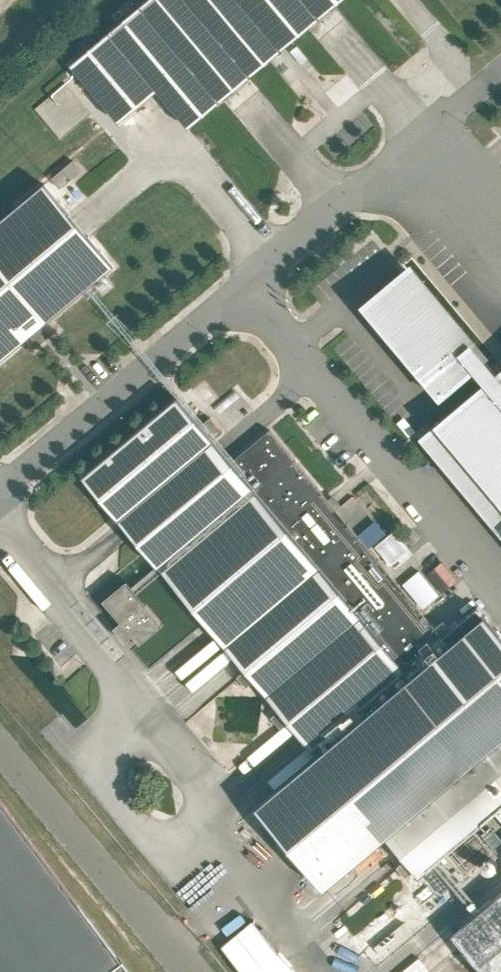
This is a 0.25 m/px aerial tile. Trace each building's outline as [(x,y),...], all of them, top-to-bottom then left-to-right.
[(341,0),(150,0),(70,66),(118,123),(158,90),(189,127),(341,0)] [(46,174),(54,185),(75,169),(67,158),(46,174)] [(113,266),(45,185),(0,222),(0,361),(26,339),(35,349),(58,330),(49,320),(113,266)] [(487,384),(421,439),(500,534),(500,372),(496,376),(412,276),(399,286),(407,295),(375,321),(441,400),(476,371),(487,384)] [(214,442),(177,397),(83,476),(120,520),(246,670),(238,677),(247,688),(255,680),(280,711),(272,718),(280,728),(289,721),(319,756),(257,808),(325,888),(387,836),(406,859),(397,866),(406,877),(415,870),(420,876),(500,808),(500,674),(467,633),(451,646),(335,508),(338,505),(333,499),(330,502),(270,430),(231,462),(214,442)] [(127,581),(104,601),(122,622),(115,628),(126,642),(134,635),(141,644),(164,625),(127,581)] [(0,803),(0,971),(127,971),(0,803)] [(453,935),(484,971),(500,971),(500,895),(453,935)] [(231,971),(285,971),(248,918),(211,944),(231,971)] [(415,957),(393,971),(425,971),(415,957)]
